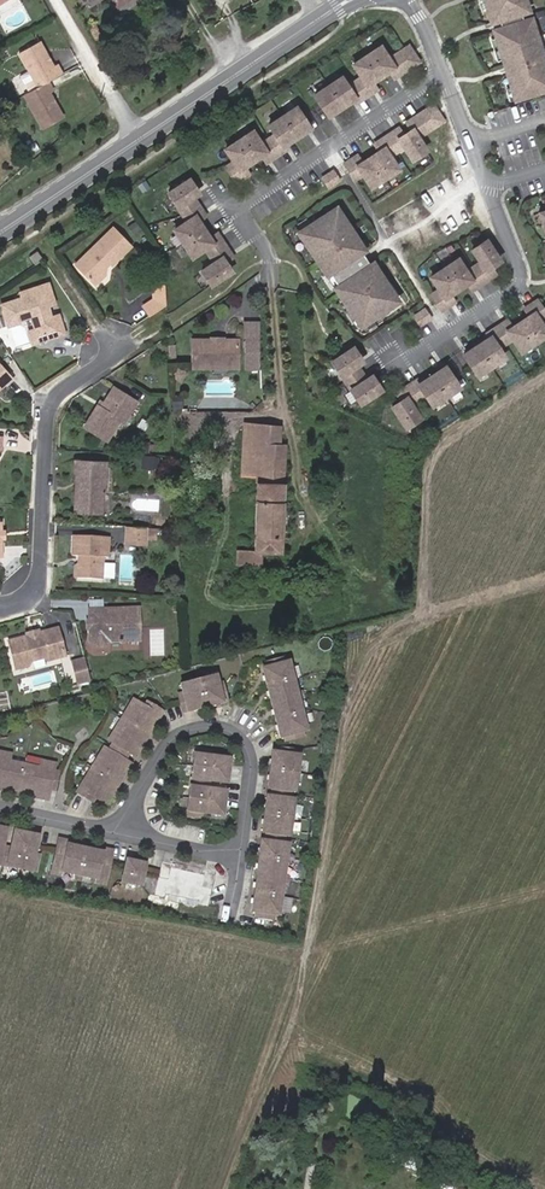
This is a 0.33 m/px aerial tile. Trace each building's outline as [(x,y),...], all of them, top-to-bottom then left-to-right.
[(13,0),(0,0),(0,9),(10,4),(9,2),(13,0)] [(481,8),(490,32),(519,22),(526,20),(519,0),(504,0),(481,8)] [(519,22),(497,30),(499,38),(521,30),(519,22)] [(499,38),(492,40),(504,77),(541,64),(529,28),(499,38)] [(48,88),(50,87),(64,79),(59,70),(55,72),(40,47),(20,59),(39,93),(48,88)] [(376,54),(363,62),(376,83),(389,74),(394,82),(401,77),(392,62),(384,66),(376,54)] [(392,62),(401,77),(413,68),(404,54),(392,62)] [(358,84),(350,89),(360,104),(368,99),(363,91),(366,89),(376,83),(363,62),(349,71),(358,84)] [(534,67),(512,75),(514,81),(536,74),(534,67)] [(507,84),(515,108),(544,99),(544,76),(544,72),(536,74),(514,81),(507,84)] [(390,84),(394,82),(389,74),(386,77),(390,84)] [(360,104),(350,89),(343,94),(337,85),(323,94),(337,114),(349,105),(352,109),(360,104)] [(52,94),(48,88),(39,93),(25,101),(44,135),(65,123),(48,96),(52,94)] [(323,94),(310,103),(316,111),(323,123),(337,114),(323,94)] [(316,111),(307,117),(316,132),(326,126),(323,123),(316,111)] [(428,113),(403,130),(405,134),(412,145),(438,128),(428,113)] [(291,115),(278,124),(291,144),(305,135),(297,124),(291,115)] [(307,117),(297,124),(305,135),(307,139),(316,132),(307,117)] [(291,144),(278,124),(265,132),(271,141),(263,146),(273,161),(281,156),(279,152),(291,144)] [(390,138),(382,144),(391,159),(399,154),(405,163),(418,154),(412,145),(405,134),(392,142),(390,138)] [(247,138),(234,147),(248,168),(257,161),(261,159),(265,166),(273,161),(263,146),(256,151),(247,138)] [(373,155),(363,161),(377,181),(390,173),(384,163),(391,159),(382,144),(374,149),(376,153),(373,155)] [(222,174),(231,189),(239,183),(235,176),(238,174),(248,168),(234,147),(221,156),(229,169),(222,174)] [(261,159),(257,161),(262,168),(265,166),(261,159)] [(349,165),(343,169),(353,184),(360,179),(366,189),(377,181),(363,161),(351,169),(349,165)] [(330,178),(321,183),(326,191),(335,185),(330,178)] [(195,197),(187,184),(166,197),(181,218),(195,208),(190,201),(195,197)] [(201,216),(195,208),(181,218),(186,228),(174,236),(183,249),(201,237),(194,226),(191,223),(201,216)] [(354,314),(364,328),(395,308),(385,292),(388,290),(373,267),(370,269),(357,248),(360,246),(341,218),(338,220),(334,213),(302,234),(312,249),(309,251),(327,279),(330,277),(338,290),(336,292),(351,316),(354,314)] [(203,220),(201,216),(191,223),(194,226),(203,220)] [(90,283),(96,279),(104,272),(105,266),(107,264),(112,270),(132,252),(116,233),(76,268),(90,283)] [(208,247),(201,237),(183,249),(191,263),(204,254),(209,261),(224,251),(219,244),(210,250),(208,247)] [(219,244),(216,241),(208,247),(210,250),(219,244)] [(504,269),(491,248),(477,258),(483,267),(475,272),(485,287),(493,282),(490,278),(494,276),(504,269)] [(201,277),(211,293),(231,279),(224,268),(222,264),(229,259),(224,251),(209,261),(214,269),(201,277)] [(229,259),(222,264),(224,268),(232,263),(229,259)] [(467,277),(461,268),(448,277),(461,297),(474,289),(477,292),(485,287),(475,272),(467,277)] [(448,277),(434,286),(440,295),(429,302),(439,317),(450,310),(447,306),(451,303),(461,297),(448,277)] [(99,283),(96,279),(90,283),(93,287),(99,283)] [(0,307),(0,309),(6,328),(28,319),(32,332),(28,334),(32,345),(61,334),(54,316),(48,318),(45,307),(50,304),(44,286),(17,295),(18,300),(0,307)] [(162,287),(151,288),(151,300),(141,307),(147,317),(163,307),(162,287)] [(522,327),(535,347),(544,341),(544,323),(544,306),(543,303),(535,308),(540,315),(522,327)] [(535,308),(531,311),(536,318),(540,315),(535,308)] [(421,317),(412,323),(417,331),(426,325),(421,317)] [(508,326),(503,329),(508,336),(512,333),(508,326)] [(257,327),(238,327),(239,339),(257,339),(257,327)] [(503,329),(496,334),(506,348),(513,344),(521,356),(535,347),(522,327),(508,336),(503,329)] [(490,343),(477,351),(490,371),(504,362),(498,353),(506,348),(496,334),(488,339),(490,343)] [(257,352),(257,339),(242,340),(242,352),(257,352)] [(222,365),(223,368),(234,368),(234,341),(219,341),(216,344),(210,344),(206,342),(189,342),(189,369),(207,368),(209,365),(222,365)] [(490,371),(477,351),(463,360),(470,372),(476,380),(490,371)] [(257,352),(242,352),(242,364),(258,364),(257,352)] [(356,354),(335,366),(348,388),(364,379),(359,371),(365,368),(356,354)] [(461,356),(451,363),(461,378),(470,372),(463,360),(461,356)] [(451,363),(442,369),(444,373),(451,383),(461,378),(451,363)] [(11,379),(0,366),(0,388),(11,379)] [(451,383),(444,373),(430,382),(443,402),(457,392),(451,383)] [(364,379),(348,388),(362,409),(382,396),(374,382),(368,386),(364,379)] [(414,387),(407,392),(416,406),(424,402),(429,411),(443,402),(430,382),(417,390),(414,387)] [(103,409),(100,408),(88,428),(109,440),(122,420),(125,421),(137,402),(116,389),(107,404),(103,409)] [(400,406),(389,413),(402,434),(417,424),(409,411),(416,406),(407,392),(399,397),(404,404),(400,406)] [(169,408),(179,408),(179,396),(168,396),(169,408)] [(399,397),(396,399),(400,406),(404,404),(399,397)] [(276,429),(263,429),(262,444),(280,445),(281,428),(276,429)] [(262,444),(263,429),(247,429),(245,479),(260,480),(257,554),(240,554),(240,569),(265,569),(264,556),(284,556),(287,470),(282,469),(283,464),(280,464),(280,445),(262,444)] [(154,458),(140,457),(139,470),(153,471),(154,458)] [(101,495),(104,495),(104,465),(73,465),(73,473),(74,475),(75,480),(78,482),(78,492),(74,496),(73,511),(78,513),(94,513),(94,516),(101,511),(101,495)] [(144,548),(143,529),(124,528),(124,547),(144,548)] [(106,540),(71,539),(71,558),(80,558),(79,565),(76,569),(76,580),(100,581),(101,559),(106,559),(106,540)] [(107,643),(137,643),(137,610),(88,611),(88,624),(88,643),(93,648),(101,648),(107,643)] [(152,627),(152,654),(166,654),(166,627),(152,627)] [(41,660),(44,663),(61,658),(54,632),(35,637),(32,640),(25,640),(8,645),(15,672),(26,668),(28,664),(41,660)] [(265,672),(283,740),(288,739),(289,744),(306,739),(304,735),(309,733),(301,703),(306,701),(304,693),(298,695),(290,665),(286,666),(285,662),(267,666),(269,671),(265,672)] [(87,685),(81,663),(69,666),(74,688),(87,685)] [(181,699),(186,716),(229,704),(225,687),(220,689),(218,680),(183,689),(185,698),(181,699)] [(107,753),(81,798),(96,807),(99,802),(110,809),(134,768),(127,765),(132,757),(138,761),(165,716),(150,707),(147,711),(136,705),(112,745),(117,748),(112,756),(107,753)] [(265,844),(257,914),(261,915),(261,920),(278,922),(279,917),(283,918),(287,886),(293,887),(294,879),(288,878),(292,848),(287,847),(289,838),(293,839),(297,803),(293,803),(294,794),(298,794),(303,759),(298,758),(299,753),(281,751),(280,756),(276,756),(272,791),(276,792),(275,801),(270,800),(267,835),(271,836),(270,845),(265,844)] [(216,756),(198,754),(190,819),(208,821),(208,816),(226,819),(229,795),(211,793),(212,784),(230,786),(233,763),(215,761),(216,756)] [(1,795),(2,792),(8,793),(37,799),(43,800),(42,803),(51,805),(53,795),(58,796),(61,778),(57,777),(58,770),(44,767),(43,774),(13,768),(14,761),(0,758),(0,795),(1,795)] [(6,853),(10,835),(0,833),(0,870),(39,878),(43,860),(38,859),(42,842),(19,837),(15,855),(6,853)] [(73,847),(63,845),(56,878),(67,880),(68,876),(80,879),(79,883),(87,884),(88,881),(99,883),(99,887),(109,889),(116,856),(106,854),(105,857),(73,851),(73,847)] [(131,865),(127,886),(145,890),(149,869),(131,865)] [(177,868),(166,866),(160,899),(170,901),(171,897),(183,900),(183,904),(191,905),(191,902),(203,904),(202,908),(213,910),(219,877),(210,875),(209,878),(176,872),(177,868)]
